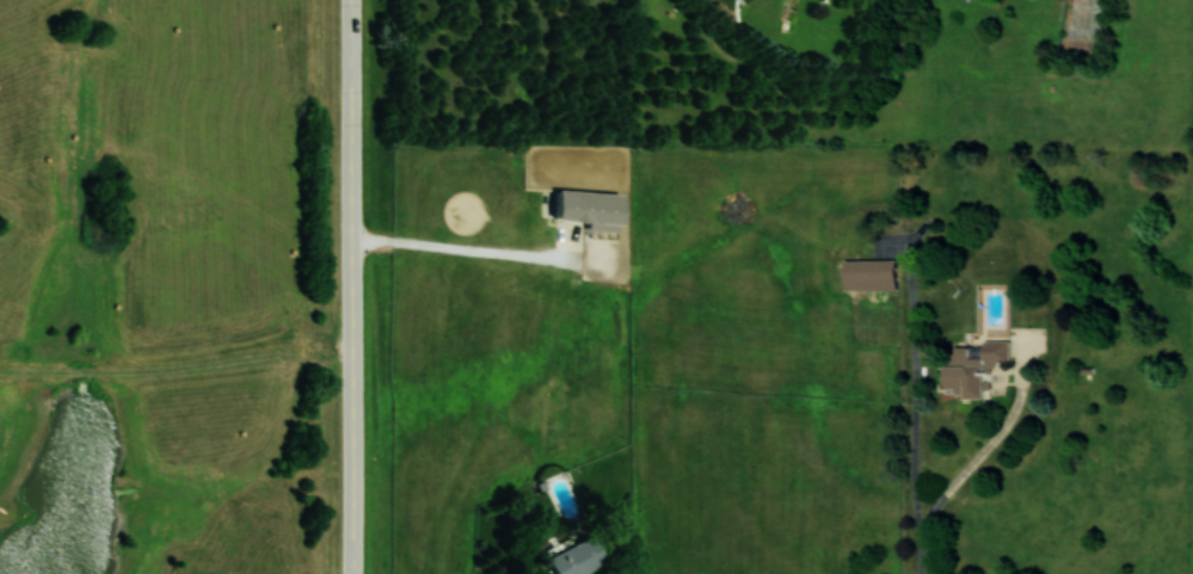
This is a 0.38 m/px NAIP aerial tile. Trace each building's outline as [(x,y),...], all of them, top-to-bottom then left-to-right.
[(623,228),(625,194),(559,191),(557,225),(623,228)] [(900,290),(900,260),(850,260),(850,290),(900,290)] [(993,398),(992,366),(1014,365),(1013,342),(949,344),(951,399),(993,398)] [(607,564),(594,536),(548,557),(556,573),(585,573),(607,564)]
